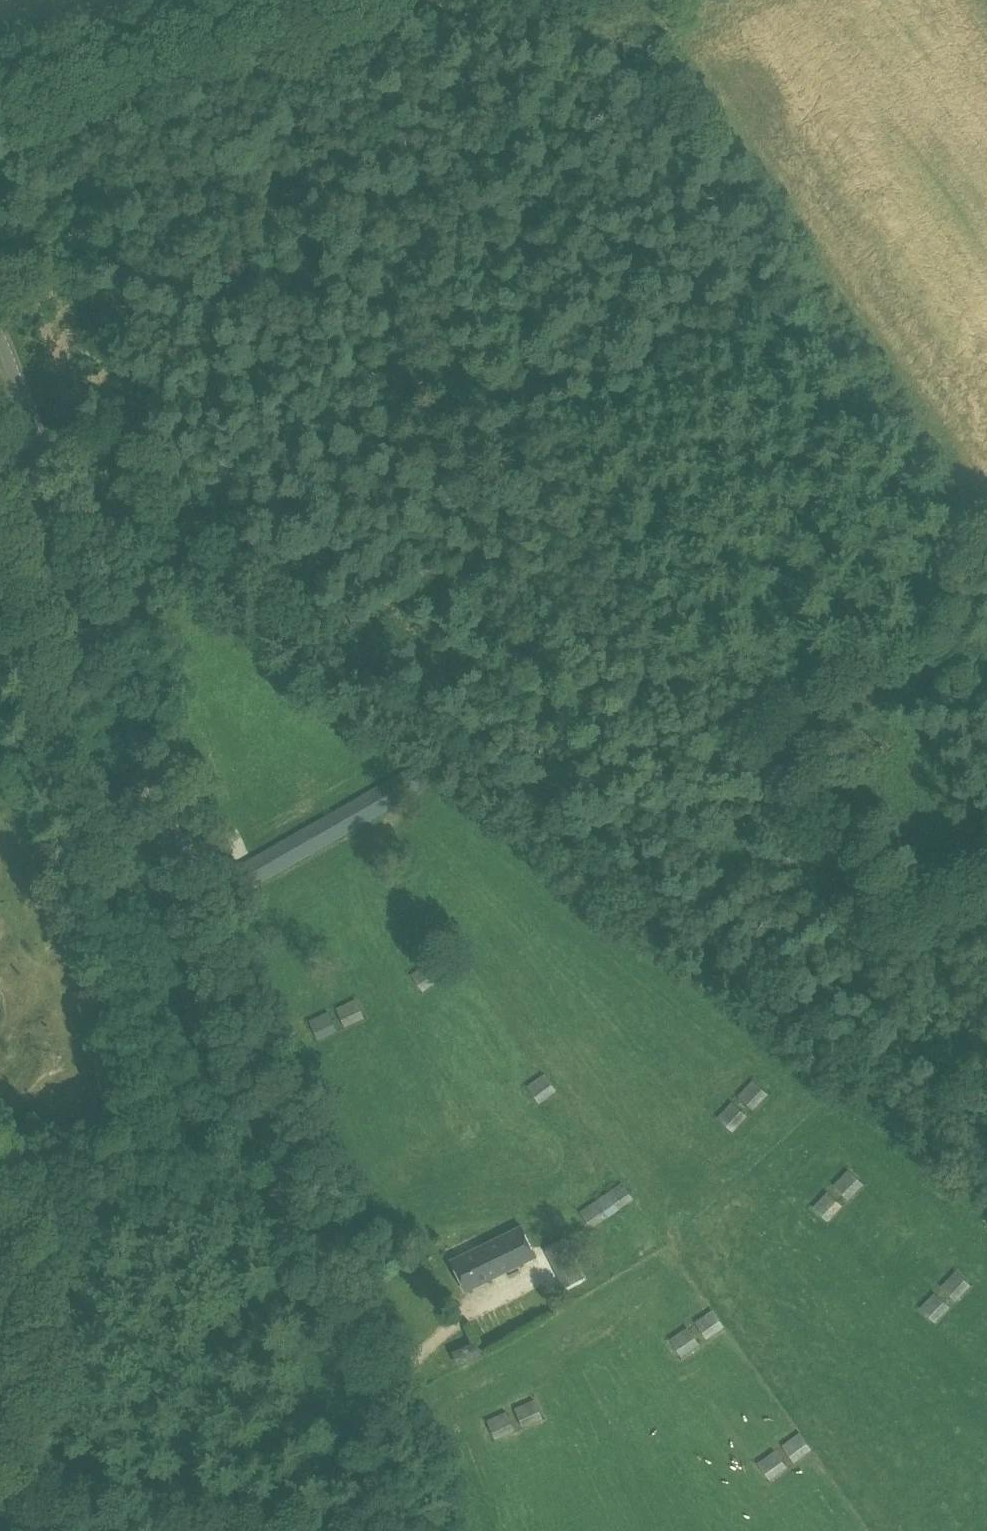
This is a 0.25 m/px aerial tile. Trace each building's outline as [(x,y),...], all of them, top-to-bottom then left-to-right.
[(251,886),(431,783),(416,762),(241,861),(251,886)] [(440,978),(428,960),(410,972),(423,990),(440,978)] [(344,1026),(364,1017),(356,997),(335,1006),(344,1026)] [(317,1038),(336,1030),(328,1010),(309,1019),(317,1038)] [(544,1071),(527,1084),(539,1102),(557,1089),(544,1071)] [(738,1093),(753,1109),(768,1093),(752,1078),(738,1093)] [(747,1115),(732,1100),(717,1115),(733,1130),(747,1115)] [(833,1183),(849,1198),(863,1183),(847,1168),(833,1183)] [(622,1181),(579,1210),(591,1227),(633,1198),(622,1181)] [(843,1205),(826,1190),(812,1205),(828,1220),(843,1205)] [(466,1289),(534,1255),(520,1225),(451,1258),(466,1289)] [(956,1300),(971,1285),(955,1269),(941,1284),(956,1300)] [(950,1306),(934,1291),(919,1306),(934,1321),(950,1306)] [(712,1308),(694,1320),(707,1338),(725,1326),(712,1308)] [(682,1355),(700,1343),(687,1325),(669,1337),(682,1355)] [(458,1365),(482,1354),(476,1339),(452,1349),(458,1365)] [(514,1406),(523,1426),(542,1417),(534,1398),(514,1406)] [(515,1430),(506,1410),(487,1418),(495,1439),(515,1430)] [(782,1444),(794,1462),(812,1449),(799,1431),(782,1444)] [(788,1466),(775,1448),(757,1461),(770,1479),(788,1466)]
